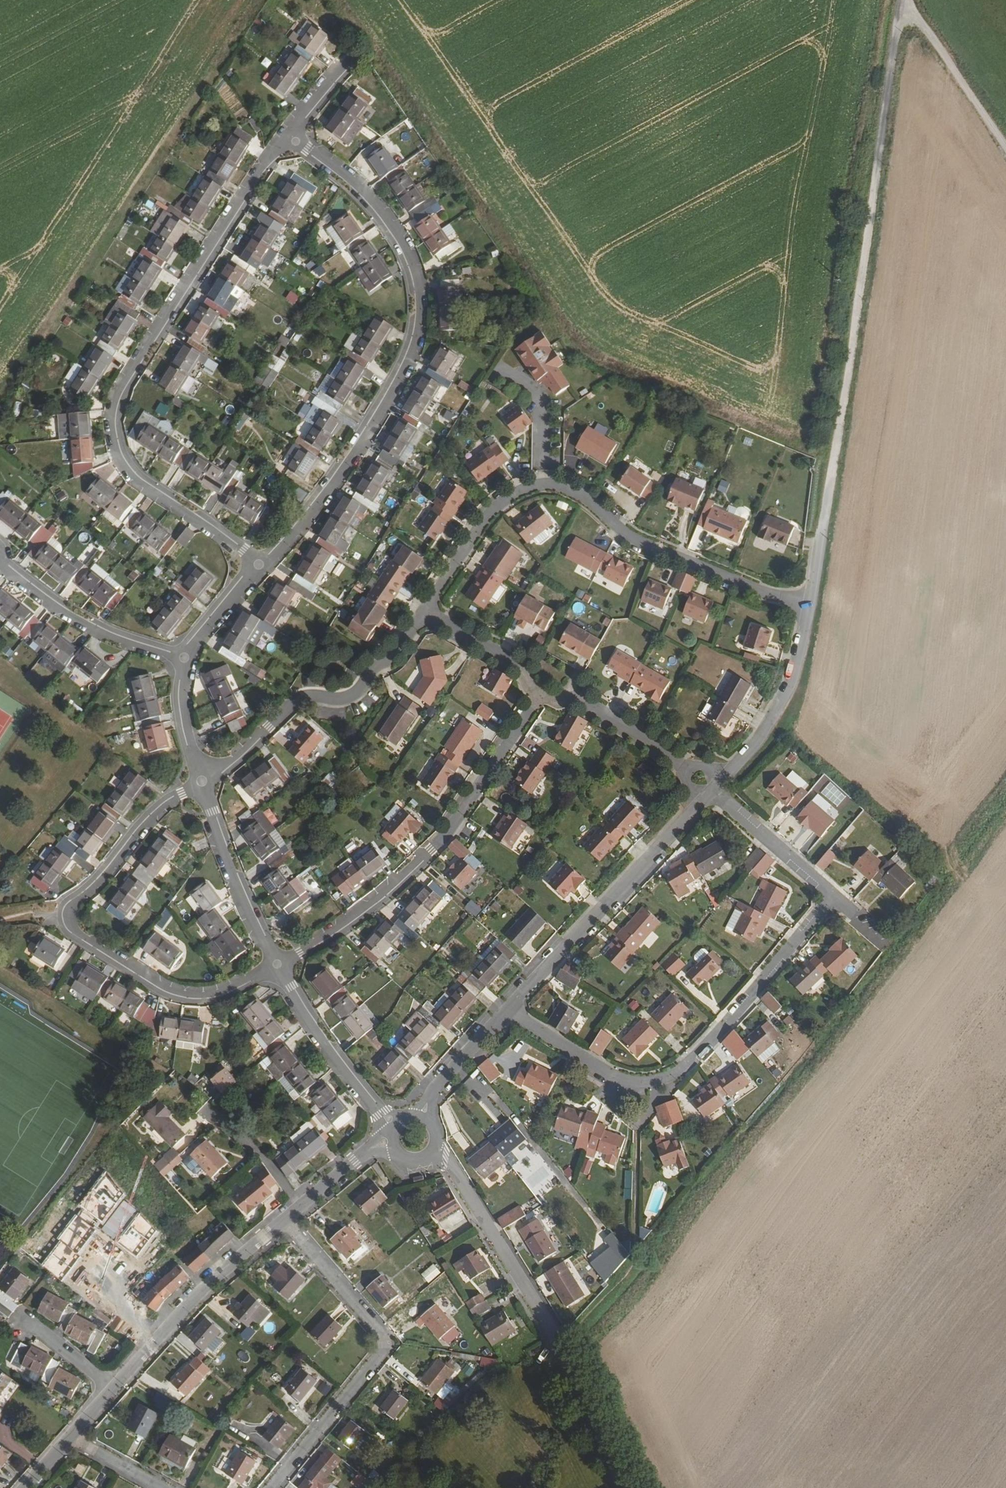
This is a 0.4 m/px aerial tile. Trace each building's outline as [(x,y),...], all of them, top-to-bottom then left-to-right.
[(310,25),(295,45),(312,57),(325,37),(310,25)] [(312,57),(295,45),(281,66),(297,77),(312,57)] [(297,77),(281,66),(266,87),(282,98),(297,77)] [(216,90),(221,96),(232,88),(227,81),(216,90)] [(235,89),(222,96),(236,122),(249,114),(235,89)] [(350,94),(339,109),(355,120),(369,99),(355,89),(350,94)] [(339,109),(338,108),(323,130),(346,147),(363,126),(355,120),(339,109)] [(235,129),(231,136),(247,146),(250,139),(235,129)] [(247,146),(231,136),(217,157),(233,167),(247,146)] [(365,159),(380,180),(383,177),(396,169),(382,148),(365,159)] [(233,167),(217,157),(204,178),(220,188),(233,167)] [(413,188),(399,166),(396,169),(383,177),(398,199),(413,188)] [(288,181),(278,196),(295,206),(305,191),(309,185),(293,175),(289,181),(288,181)] [(220,188),(204,178),(190,199),(206,210),(220,188)] [(423,202),(413,188),(398,199),(412,219),(435,203),(430,197),(423,202)] [(305,191),(295,206),(301,210),(310,195),(305,191)] [(190,199),(182,194),(172,209),(180,214),(190,199)] [(295,206),(278,196),(269,210),(269,211),(265,217),(282,228),(286,221),(295,206)] [(206,210),(190,199),(180,214),(172,209),(168,207),(165,213),(187,227),(190,221),(197,225),(206,210)] [(439,210),(435,203),(412,219),(416,225),(413,228),(423,242),(439,231),(429,217),(439,210)] [(301,210),(295,206),(286,221),(291,225),(301,210)] [(187,227),(165,213),(161,219),(166,223),(157,238),(173,249),(187,227)] [(361,236),(362,236),(347,216),(331,227),(346,247),(361,236)] [(282,228),(265,217),(261,224),(251,238),(268,249),(282,228)] [(447,225),(439,231),(444,238),(452,233),(447,225)] [(444,238),(439,231),(423,242),(438,262),(458,247),(456,244),(454,243),(453,243),(448,245),(444,238)] [(365,243),(361,236),(346,247),(360,268),(376,257),(366,242),(365,243)] [(173,249),(157,238),(148,253),(141,249),(137,256),(159,270),(163,263),(164,264),(173,249)] [(268,249),(251,238),(241,253),(242,254),(238,260),(254,270),(268,249)] [(159,270),(137,256),(133,262),(139,266),(130,281),(147,291),(160,270),(159,270)] [(390,278),(376,257),(360,268),(374,288),(390,278)] [(254,270),(238,260),(234,266),(228,262),(219,277),(235,288),(245,273),(250,276),(254,270)] [(264,275),(260,284),(268,288),(272,279),(264,275)] [(235,288),(219,277),(205,298),(221,308),(228,313),(236,300),(230,296),(235,288)] [(439,281),(439,307),(458,306),(457,280),(439,281)] [(130,281),(117,302),(132,312),(136,306),(137,306),(147,291),(130,281)] [(241,292),(235,288),(230,296),(236,300),(241,292)] [(221,308),(205,298),(202,304),(201,304),(192,319),(208,330),(221,308)] [(118,312),(109,326),(125,338),(135,323),(133,322),(137,315),(132,312),(117,302),(113,308),(118,312)] [(458,306),(439,307),(440,332),(459,331),(458,306)] [(378,349),(392,328),(375,318),(362,339),(378,349)] [(208,330),(192,319),(182,335),(188,339),(184,345),(200,355),(204,349),(199,346),(208,330)] [(278,342),(286,346),(298,325),(289,321),(278,342)] [(109,326),(96,348),(111,358),(115,352),(116,352),(125,338),(109,326)] [(362,339),(352,332),(343,347),(346,349),(352,353),(362,339)] [(544,378),(557,397),(570,388),(557,369),(563,365),(554,351),(551,353),(547,349),(551,346),(542,333),(516,351),(537,382),(544,378)] [(369,363),(378,349),(362,339),(352,353),(346,349),(342,356),(364,370),(368,363),(369,363)] [(91,355),(81,369),(98,380),(107,366),(107,363),(111,358),(96,348),(91,345),(87,351),(91,355)] [(200,355),(184,345),(170,366),(187,377),(200,355)] [(441,347),(427,369),(428,370),(444,380),(457,357),(441,347)] [(364,370),(342,356),(338,362),(344,366),(335,381),(351,391),(360,377),(369,382),(373,375),(364,370)] [(344,366),(338,362),(328,377),(335,381),(344,366)] [(81,369),(74,364),(64,380),(72,385),(81,369)] [(187,377),(170,366),(157,387),(167,394),(173,398),(187,377)] [(81,369),(72,385),(68,391),(85,401),(98,380),(81,369)] [(447,390),(451,384),(444,380),(428,370),(424,376),(423,375),(413,391),(431,401),(440,386),(447,390)] [(328,377),(327,376),(318,391),(325,396),(335,381),(328,377)] [(457,385),(472,395),(476,389),(460,379),(457,385)] [(325,396),(321,402),(337,412),(341,406),(351,391),(335,381),(325,396)] [(431,401),(413,391),(400,412),(404,414),(420,424),(426,428),(430,421),(421,417),(431,401)] [(176,398),(172,405),(184,410),(187,403),(176,398)] [(337,412),(321,402),(317,409),(322,413),(313,427),(329,437),(338,423),(333,419),(337,412)] [(512,434),(529,422),(517,404),(499,416),(512,434)] [(86,414),(57,417),(58,424),(61,424),(68,423),(70,441),(88,439),(87,421),(86,421),(86,414)] [(134,429),(141,434),(150,419),(143,414),(134,429)] [(399,419),(390,434),(407,445),(420,424),(404,414),(400,420),(399,419)] [(141,434),(135,442),(157,455),(167,439),(154,431),(159,424),(150,419),(141,434)] [(61,424),(62,442),(70,441),(68,423),(61,424)] [(154,431),(167,439),(171,432),(159,424),(154,431)] [(413,449),(426,428),(420,424),(407,445),(413,449)] [(329,437),(313,427),(299,449),(315,458),(320,451),(329,437)] [(586,429),(575,448),(604,465),(615,445),(586,429)] [(740,429),(736,439),(756,446),(759,437),(740,429)] [(407,445),(390,434),(380,450),(381,451),(377,457),(393,467),(399,470),(403,465),(398,460),(407,445)] [(70,441),(73,479),(91,471),(88,439),(70,441)] [(167,439),(157,455),(178,468),(188,453),(167,439)] [(403,465),(413,449),(407,445),(398,460),(403,465)] [(500,466),(487,448),(465,465),(476,483),(500,466)] [(315,458),(299,449),(286,470),(301,480),(315,458)] [(188,453),(178,468),(184,472),(183,473),(199,483),(210,466),(188,453)] [(393,467),(377,457),(373,462),(372,462),(363,477),(380,487),(393,467)] [(231,462),(228,466),(236,471),(239,467),(231,462)] [(223,474),(210,466),(199,483),(220,496),(231,479),(236,471),(228,466),(223,474)] [(641,496),(650,502),(659,488),(629,469),(620,484),(640,497),(641,496)] [(654,470),(650,477),(658,481),(661,474),(654,470)] [(380,487),(363,477),(354,492),(350,499),(366,508),(373,513),(377,506),(371,503),(380,487)] [(85,494),(105,510),(117,494),(98,478),(85,494)] [(231,479),(220,496),(227,500),(223,506),(238,515),(248,499),(233,490),(237,483),(231,479)] [(717,489),(726,493),(730,482),(721,479),(717,489)] [(695,512),(704,492),(676,481),(674,486),(670,487),(668,492),(669,497),(668,503),(678,507),(678,504),(686,508),(695,512)] [(434,506),(451,518),(455,512),(454,510),(465,493),(449,482),(437,500),(437,499),(432,505),(434,506)] [(117,494),(105,510),(124,526),(136,511),(130,506),(131,505),(117,494)] [(14,531),(26,516),(0,495),(0,520),(14,531)] [(269,513),(248,499),(238,515),(252,525),(252,524),(259,528),(269,513)] [(330,517),(347,527),(357,512),(362,515),(366,508),(350,499),(346,505),(340,501),(330,517)] [(707,504),(698,525),(703,527),(711,508),(712,506),(707,504)] [(442,532),(451,518),(434,506),(417,531),(434,542),(441,531),(442,532)] [(746,513),(744,509),(741,509),(738,508),(735,510),(725,506),(722,512),(744,521),(747,515),(746,513)] [(525,518),(513,527),(526,544),(552,525),(542,512),(539,508),(532,513),(525,518)] [(747,523),(744,521),(722,512),(711,508),(703,527),(702,530),(721,538),(722,536),(738,543),(747,523)] [(136,511),(124,526),(144,542),(156,526),(143,515),(142,516),(136,511)] [(26,516),(14,531),(28,543),(29,542),(35,547),(46,532),(26,516)] [(322,533),(318,538),(334,548),(347,527),(330,517),(321,532),(322,533)] [(787,546),(794,529),(767,518),(758,539),(770,543),(771,540),(787,546)] [(450,540),(456,531),(448,525),(442,535),(450,540)] [(156,526),(144,542),(163,558),(174,544),(175,543),(169,538),(170,536),(156,526)] [(194,535),(186,529),(175,543),(183,548),(194,535)] [(35,547),(28,555),(47,571),(59,556),(45,545),(50,538),(52,537),(46,532),(35,547)] [(45,545),(59,556),(61,554),(60,546),(50,538),(45,545)] [(304,559),(321,570),(330,555),(336,558),(340,552),(334,548),(318,538),(314,544),(314,543),(304,559)] [(565,558),(596,574),(599,568),(606,555),(575,539),(565,558)] [(488,561),(482,568),(502,581),(503,582),(522,555),(503,542),(489,562),(488,561)] [(366,599),(368,600),(383,611),(385,611),(410,574),(411,575),(415,569),(417,571),(423,561),(403,548),(393,563),(392,561),(379,580),(366,599)] [(606,555),(599,568),(606,571),(603,578),(624,588),(633,569),(606,555)] [(59,556),(47,571),(61,582),(66,576),(72,581),(83,567),(78,562),(73,567),(59,556)] [(291,582),(307,591),(321,570),(304,559),(294,575),(295,576),(291,582)] [(152,573),(159,578),(163,570),(157,566),(152,573)] [(72,581),(91,596),(102,582),(83,567),(72,581)] [(180,587),(195,600),(212,580),(196,568),(185,582),(180,587)] [(502,581),(482,568),(475,580),(476,580),(471,587),(489,599),(502,581)] [(340,571),(337,578),(349,583),(352,576),(340,571)] [(687,576),(678,572),(672,588),(680,592),(687,576)] [(61,582),(67,587),(72,581),(66,576),(61,582)] [(687,576),(680,592),(688,595),(695,579),(687,576)] [(107,577),(102,582),(115,593),(120,587),(107,577)] [(175,583),(180,587),(185,582),(179,577),(175,583)] [(102,582),(91,596),(110,613),(119,602),(122,598),(115,593),(102,582)] [(269,598),(285,607),(294,592),(310,601),(313,595),(307,591),(291,582),(287,587),(278,582),(269,598)] [(649,582),(641,601),(662,611),(671,591),(649,582)] [(164,607),(180,620),(191,606),(190,605),(195,600),(180,587),(164,607)] [(7,620),(19,606),(5,595),(0,600),(0,615),(7,620)] [(691,595),(683,615),(705,624),(713,605),(691,595)] [(525,597),(513,618),(520,622),(522,620),(526,622),(533,626),(534,625),(544,631),(555,614),(525,597)] [(256,619),(272,628),(285,607),(269,598),(256,619)] [(368,600),(357,615),(376,628),(378,629),(382,622),(380,621),(382,618),(387,612),(385,611),(383,611),(368,600)] [(19,606),(7,620),(26,636),(38,622),(33,618),(32,616),(19,606)] [(149,626),(164,638),(180,620),(164,607),(149,626)] [(252,625),(256,619),(250,615),(245,621),(252,625)] [(368,643),(373,636),(371,635),(373,631),(376,628),(357,615),(348,630),(368,643)] [(230,632),(247,642),(256,627),(268,635),(272,628),(256,619),(252,625),(245,621),(239,617),(230,632)] [(38,622),(26,636),(46,652),(58,637),(44,626),(43,626),(38,622)] [(559,645),(589,662),(600,643),(570,626),(559,645)] [(749,631),(744,649),(764,655),(770,638),(749,631)] [(238,657),(247,642),(230,632),(220,647),(221,648),(218,654),(240,667),(244,661),(238,657)] [(58,637),(46,652),(65,668),(78,653),(72,649),(71,648),(58,637)] [(78,653),(65,668),(71,672),(72,672),(76,667),(88,678),(89,678),(93,674),(100,681),(108,669),(82,648),(78,653)] [(745,651),(743,656),(759,661),(760,656),(745,651)] [(623,681),(629,685),(640,666),(617,653),(607,669),(617,675),(625,678),(623,681)] [(424,679),(412,697),(428,707),(444,682),(440,667),(438,668),(435,658),(419,663),(424,679)] [(213,703),(232,694),(224,678),(230,675),(225,665),(201,677),(213,703)] [(640,666),(629,685),(646,694),(649,696),(648,698),(658,704),(669,683),(640,666)] [(76,667),(72,672),(85,682),(88,678),(76,667)] [(512,680),(494,670),(483,690),(498,698),(503,691),(505,692),(507,689),(512,680)] [(718,699),(736,709),(750,685),(732,675),(718,699)] [(130,681),(135,705),(154,700),(148,676),(130,681)] [(227,724),(235,720),(243,716),(232,694),(213,703),(222,719),(222,718),(225,725),(227,724)] [(64,698),(59,704),(68,711),(72,705),(64,698)] [(403,699),(378,736),(394,748),(419,710),(403,699)] [(724,729),(736,709),(718,699),(706,720),(724,729)] [(154,700),(135,705),(140,722),(133,723),(135,731),(142,729),(160,725),(154,700)] [(481,706),(475,715),(487,723),(493,714),(481,706)] [(433,718),(436,710),(428,707),(425,714),(433,718)] [(570,714),(565,722),(552,743),(568,753),(586,723),(570,714)] [(732,716),(725,729),(731,732),(738,719),(732,716)] [(227,724),(231,734),(239,729),(235,720),(227,724)] [(445,759),(457,767),(481,732),(463,720),(444,749),(449,752),(445,759)] [(160,725),(142,729),(148,754),(167,749),(161,724),(160,725)] [(323,739),(309,727),(292,745),(294,746),(288,753),(302,766),(308,758),(307,757),(323,739)] [(790,753),(785,760),(791,764),(796,757),(790,753)] [(445,759),(439,755),(434,762),(435,763),(421,784),(438,796),(444,787),(443,786),(446,781),(448,782),(457,767),(445,759)] [(268,761),(253,773),(265,788),(284,773),(273,758),(268,762),(268,761)] [(549,767),(535,758),(530,765),(528,764),(514,784),(531,795),(544,775),(544,774),(549,767)] [(643,761),(637,768),(645,775),(651,768),(643,761)] [(364,765),(360,771),(375,783),(380,778),(364,765)] [(115,791),(131,803),(147,782),(131,771),(115,791)] [(329,790),(339,780),(330,772),(321,781),(329,790)] [(265,788),(253,773),(233,788),(245,803),(249,809),(254,805),(251,799),(265,788)] [(795,808),(808,793),(802,788),(800,791),(779,773),(766,788),(786,806),(790,803),(795,808)] [(100,811),(115,823),(120,816),(131,803),(115,791),(100,811)] [(811,801),(796,819),(803,826),(805,823),(820,837),(834,822),(811,801)] [(627,803),(608,823),(622,836),(641,815),(627,803)] [(252,848),(267,836),(256,821),(263,816),(259,810),(248,819),(237,827),(252,848)] [(385,832),(381,836),(393,847),(397,842),(398,844),(410,832),(411,833),(419,826),(403,810),(383,830),(385,832)] [(85,831),(101,842),(115,823),(100,811),(85,831)] [(508,813),(506,812),(495,828),(497,830),(508,813)] [(709,815),(717,822),(720,818),(714,812),(709,815)] [(508,813),(497,830),(491,838),(508,850),(525,825),(508,813)] [(608,823),(606,822),(583,847),(597,861),(605,851),(615,840),(617,842),(622,836),(608,823)] [(421,827),(419,826),(411,833),(413,835),(421,827)] [(150,850),(165,862),(180,841),(165,830),(150,850)] [(59,843),(74,854),(78,848),(90,857),(101,842),(85,831),(75,845),(64,836),(59,843)] [(282,856),(267,836),(252,848),(263,861),(268,867),(282,856)] [(351,855),(361,847),(353,837),(343,845),(351,855)] [(615,840),(605,851),(608,853),(617,842),(615,840)] [(454,841),(447,848),(459,860),(444,877),(458,891),(475,873),(462,862),(469,854),(466,851),(454,841)] [(59,843),(44,863),(59,875),(74,854),(59,843)] [(718,843),(702,852),(691,859),(702,877),(702,879),(729,863),(718,843)] [(353,865),(365,880),(385,864),(374,849),(353,865)] [(700,849),(689,856),(690,857),(691,859),(702,852),(700,849)] [(765,856),(758,849),(744,864),(747,867),(751,871),(752,870),(765,856)] [(135,870),(150,882),(165,862),(150,850),(139,864),(135,870)] [(816,865),(822,871),(835,857),(828,851),(816,865)] [(854,866),(870,881),(873,879),(884,866),(867,851),(854,866)] [(761,877),(774,861),(766,854),(765,856),(752,870),(761,877)] [(287,862),(282,856),(268,867),(273,873),(261,882),(271,896),(286,884),(276,871),(287,862)] [(691,859),(690,857),(683,861),(686,864),(666,876),(676,893),(686,886),(702,877),(691,859)] [(915,882),(890,860),(884,866),(873,879),(878,884),(881,881),(883,879),(890,886),(888,888),(900,899),(915,882)] [(546,883),(561,867),(556,862),(541,878),(546,883)] [(44,863),(28,883),(44,894),(48,888),(49,888),(59,875),(44,863)] [(343,896),(365,880),(353,865),(332,881),(343,896)] [(585,881),(567,865),(548,885),(563,900),(570,892),(574,889),(576,891),(585,881)] [(743,872),(747,875),(751,871),(747,867),(743,872)] [(119,891),(135,903),(150,882),(135,870),(130,877),(119,891)] [(930,889),(939,879),(934,874),(924,884),(930,889)] [(294,878),(286,884),(297,898),(305,892),(294,878)] [(881,881),(888,888),(890,886),(883,879),(881,881)] [(770,918),(775,920),(781,907),(779,906),(786,892),(763,880),(759,888),(763,891),(754,910),(770,918)] [(426,887),(414,900),(429,913),(446,894),(431,881),(426,887)] [(205,915),(212,910),(220,903),(205,883),(190,895),(205,915)] [(297,898),(286,884),(271,896),(282,911),(282,910),(287,916),(309,899),(305,892),(297,898)] [(517,884),(512,890),(519,895),(524,889),(517,884)] [(686,886),(676,893),(679,899),(690,893),(686,886)] [(105,911),(120,922),(135,903),(119,891),(109,905),(110,905),(105,911)] [(414,900),(398,919),(412,932),(429,913),(414,900)] [(471,900),(464,907),(475,917),(482,910),(471,900)] [(754,910),(739,903),(736,910),(744,914),(735,933),(754,943),(758,934),(763,923),(767,925),(770,918),(754,910)] [(545,923),(529,909),(504,937),(520,951),(545,923)] [(624,929),(616,938),(618,939),(633,953),(659,923),(643,909),(625,930),(624,929)] [(167,910),(157,925),(163,929),(174,914),(167,910)] [(212,941),(228,929),(217,916),(216,916),(212,910),(205,915),(197,921),(212,941)] [(744,914),(736,910),(727,928),(735,933),(744,914)] [(387,920),(376,933),(390,946),(402,933),(413,943),(418,937),(412,932),(398,919),(393,925),(387,920)] [(761,937),(767,925),(763,923),(758,934),(761,937)] [(245,952),(228,929),(212,941),(206,946),(217,961),(223,956),(229,964),(236,959),(245,952)] [(365,946),(359,952),(374,964),(390,946),(376,933),(364,945),(365,946)] [(468,956),(475,947),(457,933),(450,942),(468,956)] [(158,943),(160,940),(154,935),(152,939),(158,943)] [(29,942),(23,952),(30,957),(32,955),(53,968),(63,952),(42,939),(37,947),(29,942)] [(181,954),(160,940),(158,943),(152,939),(143,950),(170,970),(181,954)] [(618,970),(633,953),(618,939),(603,956),(618,970)] [(496,940),(479,958),(483,962),(501,943),(496,940)] [(817,958),(811,964),(823,977),(828,971),(836,979),(857,957),(841,940),(832,949),(834,951),(821,963),(817,958)] [(483,962),(497,975),(510,962),(509,961),(514,955),(501,943),(483,962)] [(247,954),(245,952),(236,959),(238,962),(247,954)] [(691,962),(696,967),(705,958),(706,957),(701,953),(698,953),(691,959),(691,962)] [(671,954),(666,959),(678,970),(683,966),(671,954)] [(705,958),(715,967),(719,963),(709,954),(706,957),(705,958)] [(479,958),(468,971),(471,975),(483,962),(479,958)] [(717,970),(715,967),(705,958),(696,967),(693,970),(692,969),(686,974),(697,985),(705,977),(708,979),(717,970)] [(666,959),(660,966),(671,977),(678,970),(666,959)] [(466,970),(461,976),(481,993),(497,975),(483,962),(471,975),(468,971),(466,970)] [(567,962),(561,970),(579,981),(584,973),(569,964),(567,962)] [(811,964),(810,963),(798,974),(799,976),(791,984),(804,998),(824,978),(823,977),(811,964)] [(106,980),(106,979),(85,966),(74,982),(96,996),(106,980)] [(309,982),(326,1001),(341,989),(324,970),(309,982)] [(559,972),(555,978),(574,990),(579,982),(579,981),(561,970),(559,972)] [(461,986),(449,999),(463,1012),(481,993),(461,976),(456,981),(461,986)] [(96,996),(117,1009),(128,993),(106,980),(96,996)] [(326,1001),(342,1021),(357,1009),(341,989),(326,1001)] [(781,1007),(768,992),(760,999),(761,1000),(773,1014),(781,1007)] [(128,993),(117,1009),(152,1030),(154,1018),(155,1013),(147,1009),(149,1007),(143,1003),(143,1002),(128,993)] [(449,999),(444,995),(433,1008),(438,1012),(449,999)] [(674,996),(653,1017),(667,1031),(688,1009),(674,996)] [(441,1025),(447,1031),(463,1012),(449,999),(438,1012),(433,1008),(427,1003),(422,1008),(441,1025)] [(257,1033),(272,1021),(261,1007),(260,1008),(256,1002),(241,1014),(257,1033)] [(560,1003),(547,1024),(567,1036),(579,1015),(560,1003)] [(410,1031),(425,1044),(441,1025),(422,1008),(417,1014),(418,1015),(407,1027),(410,1031)] [(342,1021),(358,1040),(371,1030),(373,1028),(357,1009),(342,1021)] [(787,1014),(782,1022),(790,1026),(794,1019),(787,1014)] [(151,1036),(176,1040),(179,1021),(162,1018),(162,1020),(154,1018),(152,1030),(151,1036)] [(656,1034),(642,1020),(620,1042),(637,1058),(644,1051),(642,1048),(646,1045),(656,1034)] [(176,1040),(193,1043),(201,1044),(203,1031),(203,1025),(196,1024),(196,1023),(179,1021),(176,1040)] [(268,1057),(282,1045),(277,1040),(283,1034),(272,1021),(257,1033),(268,1047),(263,1051),(268,1057)] [(758,1028),(742,1042),(755,1057),(772,1043),(758,1028)] [(609,1035),(601,1029),(588,1049),(596,1054),(609,1035)] [(393,1050),(407,1063),(425,1044),(410,1031),(393,1050)] [(268,1047),(257,1033),(252,1037),(263,1051),(268,1047)] [(176,1040),(175,1049),(192,1051),(193,1043),(176,1040)] [(284,1076),(299,1064),(283,1044),(282,1045),(268,1057),(273,1063),(284,1076)] [(377,1069),(390,1082),(407,1063),(393,1050),(389,1046),(372,1064),(377,1069)] [(486,1060),(477,1069),(490,1084),(499,1076),(486,1060)] [(267,1069),(277,1082),(284,1076),(273,1063),(267,1069)] [(300,1096),(314,1084),(310,1079),(310,1078),(299,1064),(284,1076),(300,1096)] [(523,1085),(547,1097),(557,1077),(534,1065),(528,1075),(521,1071),(515,1083),(522,1087),(523,1085)] [(714,1076),(708,1080),(709,1083),(711,1086),(719,1097),(726,1093),(728,1096),(748,1082),(737,1065),(716,1079),(714,1076)] [(211,1080),(222,1094),(236,1083),(225,1069),(211,1080)] [(190,1073),(186,1080),(194,1085),(198,1078),(190,1073)] [(711,1086),(709,1083),(699,1090),(701,1093),(711,1086)] [(321,1111),(336,1099),(324,1085),(319,1090),(314,1084),(300,1096),(304,1102),(309,1097),(321,1111)] [(703,1118),(724,1104),(719,1097),(711,1086),(701,1093),(691,1100),(703,1118)] [(336,1131),(351,1119),(346,1114),(347,1113),(336,1099),(321,1111),(333,1126),(336,1131)] [(682,1121),(673,1100),(665,1104),(672,1124),(682,1121)] [(143,1118),(172,1148),(185,1136),(168,1118),(164,1114),(168,1110),(160,1102),(143,1118)] [(672,1124),(665,1104),(655,1107),(657,1112),(663,1128),(672,1124)] [(595,1123),(598,1115),(586,1111),(584,1115),(561,1107),(554,1129),(577,1136),(579,1132),(591,1137),(595,1123)] [(510,1121),(487,1139),(491,1143),(502,1158),(525,1140),(510,1121)] [(591,1137),(587,1148),(618,1159),(625,1139),(604,1132),(605,1127),(595,1123),(591,1137)] [(289,1139),(295,1146),(314,1130),(309,1124),(289,1139)] [(307,1161),(327,1145),(324,1141),(314,1130),(295,1146),(307,1161)] [(654,1140),(656,1145),(667,1140),(665,1136),(661,1133),(654,1136),(654,1140)] [(680,1172),(689,1168),(678,1138),(668,1143),(667,1140),(656,1145),(657,1147),(655,1147),(663,1168),(677,1163),(680,1172)] [(206,1141),(191,1154),(213,1177),(227,1164),(206,1141)] [(502,1158),(491,1143),(469,1161),(484,1179),(506,1161),(502,1158)] [(293,1172),(307,1161),(295,1146),(281,1156),(278,1152),(272,1157),(284,1177),(292,1171),(293,1172)] [(169,1165),(179,1157),(172,1148),(162,1157),(163,1158),(169,1165)] [(161,1173),(169,1165),(163,1158),(155,1167),(161,1173)] [(566,1178),(573,1174),(569,1167),(562,1171),(566,1178)] [(274,1184),(270,1176),(264,1168),(255,1175),(257,1178),(232,1198),(245,1213),(247,1215),(256,1208),(256,1206),(273,1193),(269,1189),(274,1184)] [(632,1188),(633,1171),(625,1170),(624,1188),(632,1188)] [(171,1171),(167,1175),(178,1188),(183,1184),(171,1171)] [(375,1186),(354,1202),(366,1216),(386,1199),(375,1186)] [(448,1190),(436,1198),(437,1200),(450,1192),(448,1190)] [(402,1204),(405,1203),(398,1191),(396,1193),(402,1204)] [(437,1221),(459,1207),(450,1192),(437,1200),(436,1198),(426,1204),(437,1221)] [(496,1215),(501,1225),(523,1212),(517,1203),(496,1215)] [(529,1209),(523,1212),(525,1217),(532,1212),(529,1209)] [(517,1227),(536,1258),(552,1248),(539,1227),(540,1226),(534,1217),(517,1227)] [(209,1259),(235,1237),(223,1225),(216,1230),(197,1248),(182,1261),(194,1273),(209,1259)] [(345,1228),(331,1240),(348,1260),(361,1248),(345,1228)] [(482,1262),(475,1250),(458,1261),(469,1279),(488,1267),(484,1261),(482,1262)] [(580,1252),(569,1262),(579,1274),(591,1264),(580,1252)] [(559,1258),(542,1269),(563,1303),(581,1292),(559,1258)] [(433,1264),(421,1274),(428,1283),(441,1273),(433,1264)] [(177,1288),(188,1278),(178,1266),(167,1276),(177,1288)] [(290,1269),(273,1288),(287,1300),(304,1280),(290,1269)] [(0,1290),(0,1303),(12,1313),(17,1307),(3,1297),(6,1294),(14,1301),(29,1282),(13,1270),(0,1286),(0,1290)] [(402,1289),(412,1285),(406,1271),(396,1276),(402,1289)] [(162,1303),(177,1288),(167,1276),(153,1289),(141,1303),(155,1313),(162,1303)] [(380,1276),(366,1288),(383,1308),(397,1296),(380,1276)] [(320,1302),(329,1311),(340,1302),(331,1292),(320,1302)] [(467,1311),(484,1300),(479,1293),(463,1303),(467,1311)] [(74,1316),(76,1312),(66,1307),(68,1306),(47,1295),(37,1312),(58,1323),(64,1314),(66,1315),(58,1330),(65,1333),(74,1316)] [(250,1296),(233,1316),(246,1328),(264,1308),(250,1296)] [(467,1311),(472,1317),(488,1307),(484,1300),(467,1311)] [(0,1303),(0,1314),(3,1316),(7,1320),(12,1313),(0,1303)] [(435,1305),(420,1318),(439,1339),(453,1327),(435,1305)] [(476,1325),(488,1345),(504,1335),(502,1332),(511,1326),(501,1310),(492,1315),(493,1318),(488,1321),(487,1318),(476,1325)] [(65,1333),(65,1334),(86,1345),(91,1335),(94,1337),(89,1347),(86,1352),(93,1356),(104,1335),(94,1329),(95,1327),(74,1316),(65,1333)] [(328,1316),(310,1335),(323,1347),(341,1328),(328,1316)] [(206,1320),(189,1339),(203,1351),(219,1332),(206,1320)] [(502,1332),(504,1335),(513,1330),(511,1326),(502,1332)] [(91,1335),(86,1345),(89,1347),(94,1337),(91,1335)] [(27,1348),(20,1344),(10,1364),(20,1370),(22,1367),(42,1377),(51,1360),(52,1359),(31,1348),(30,1350),(25,1359),(22,1357),(27,1348)] [(30,1350),(27,1348),(22,1357),(25,1359),(30,1350)] [(490,1370),(499,1362),(481,1358),(479,1368),(490,1370)] [(209,1370),(197,1359),(190,1366),(189,1365),(172,1384),(185,1396),(209,1370)] [(51,1360),(42,1377),(40,1380),(50,1386),(49,1388),(70,1399),(80,1382),(59,1370),(58,1371),(55,1370),(58,1364),(51,1360)] [(436,1395),(438,1392),(444,1384),(454,1372),(439,1360),(421,1382),(436,1395)] [(471,1376),(475,1369),(466,1365),(462,1372),(471,1376)] [(303,1371),(286,1390),(299,1402),(316,1383),(303,1371)] [(0,1372),(0,1397),(12,1381),(0,1372)] [(476,1383),(482,1377),(479,1374),(466,1385),(470,1388),(473,1386),(472,1385),(475,1382),(476,1383)] [(324,1396),(331,1389),(323,1381),(316,1389),(324,1396)] [(438,1392),(441,1395),(445,1399),(448,1396),(452,1391),(444,1384),(438,1392)] [(395,1392),(381,1410),(393,1419),(407,1402),(395,1392)] [(157,1394),(153,1401),(170,1411),(173,1404),(157,1394)] [(441,1395),(433,1406),(443,1413),(456,1401),(448,1396),(445,1399),(441,1395)] [(157,1414),(140,1405),(127,1430),(144,1438),(157,1414)] [(19,1418),(0,1408),(0,1435),(7,1439),(19,1418)] [(280,1418),(263,1437),(277,1449),(294,1429),(280,1418)] [(352,1422),(337,1441),(350,1450),(365,1431),(352,1422)] [(169,1436),(159,1455),(184,1469),(195,1451),(169,1436)] [(10,1454),(0,1446),(0,1468),(10,1454)] [(300,1487),(328,1487),(332,1484),(326,1479),(341,1461),(329,1450),(305,1479),(307,1481),(300,1487)] [(239,1453),(226,1475),(241,1484),(255,1462),(239,1453)] [(373,1470),(368,1475),(376,1481),(380,1475),(373,1470)] [(349,1482),(356,1487),(364,1487),(369,1482),(357,1472),(349,1482)]
